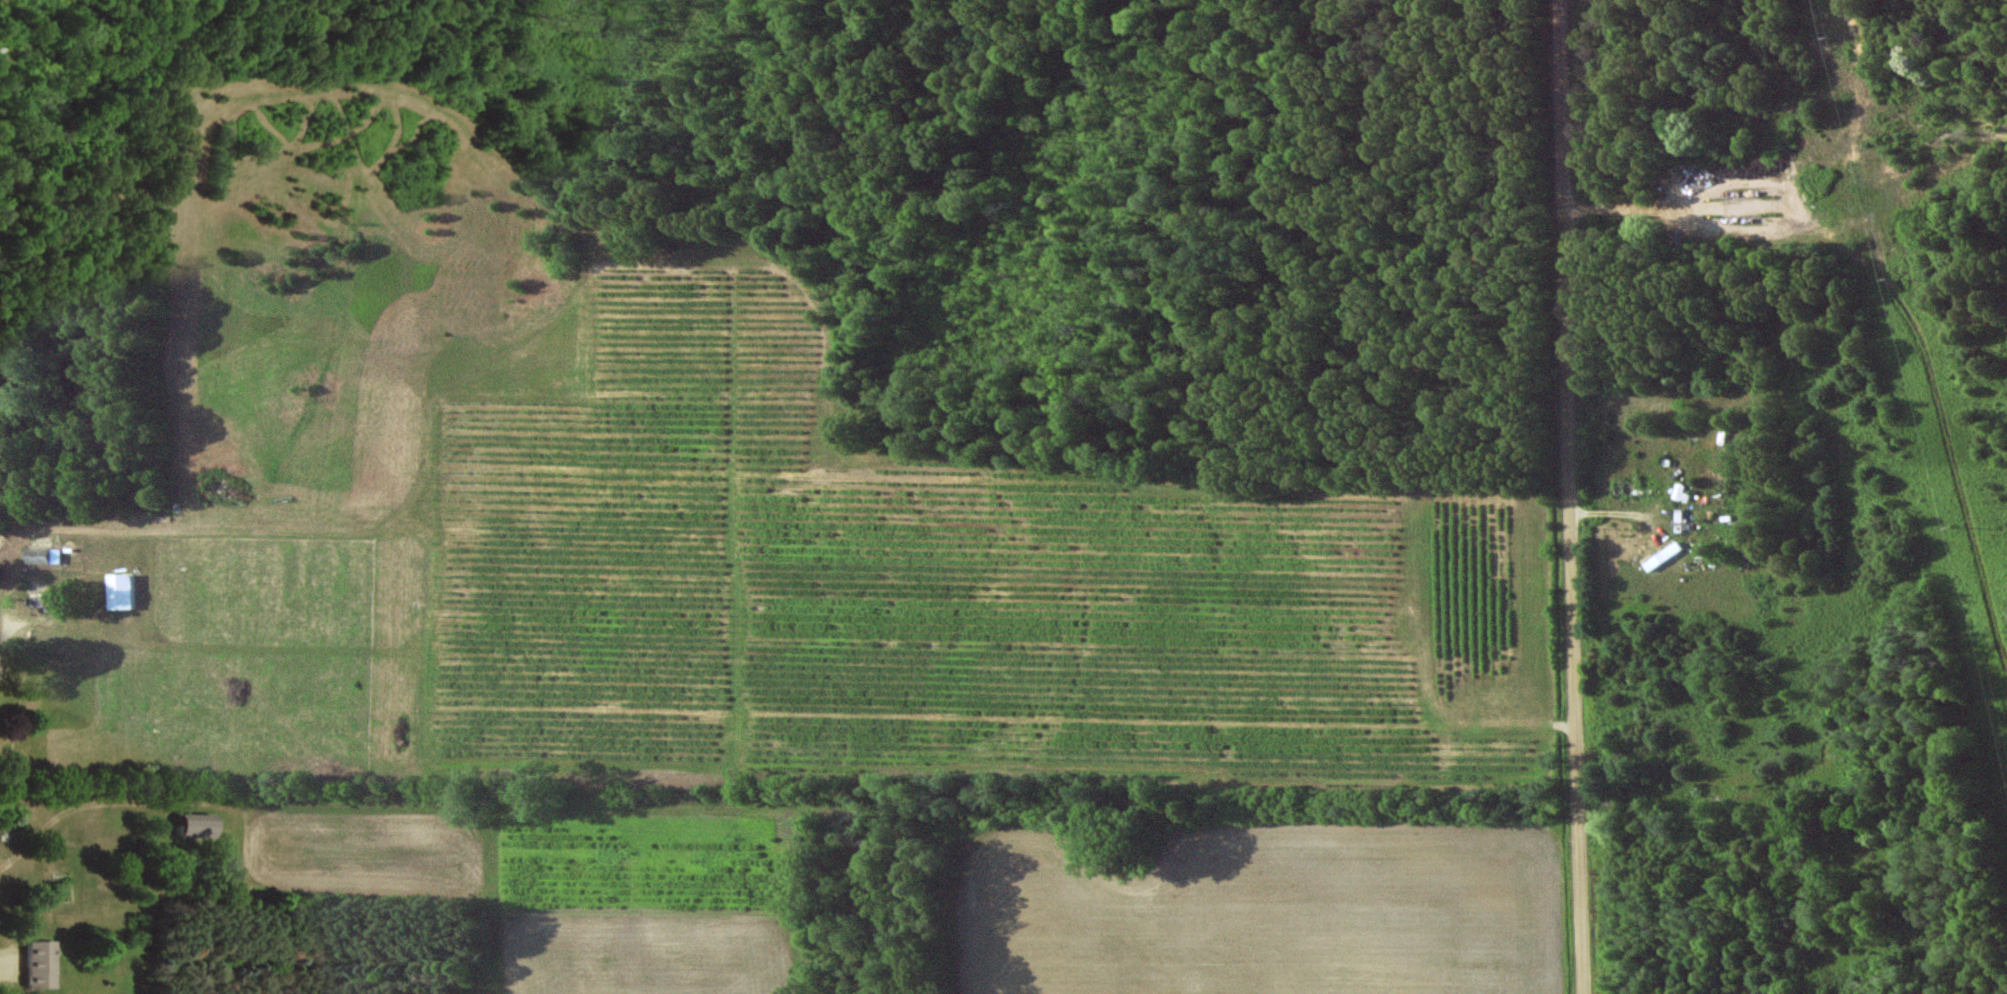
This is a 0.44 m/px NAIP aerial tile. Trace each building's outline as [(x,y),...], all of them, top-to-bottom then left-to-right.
[(1690,494),(1682,492),(1684,485),(1675,482),(1671,498),(1688,503),(1690,494)] [(32,564),(63,564),(63,549),(33,548),(32,564)] [(113,575),(114,610),(138,609),(137,574),(113,575)] [(184,813),(183,836),(217,838),(218,815),(184,813)] [(56,987),(55,941),(29,941),(30,963),(29,963),(29,988),(56,987)]
